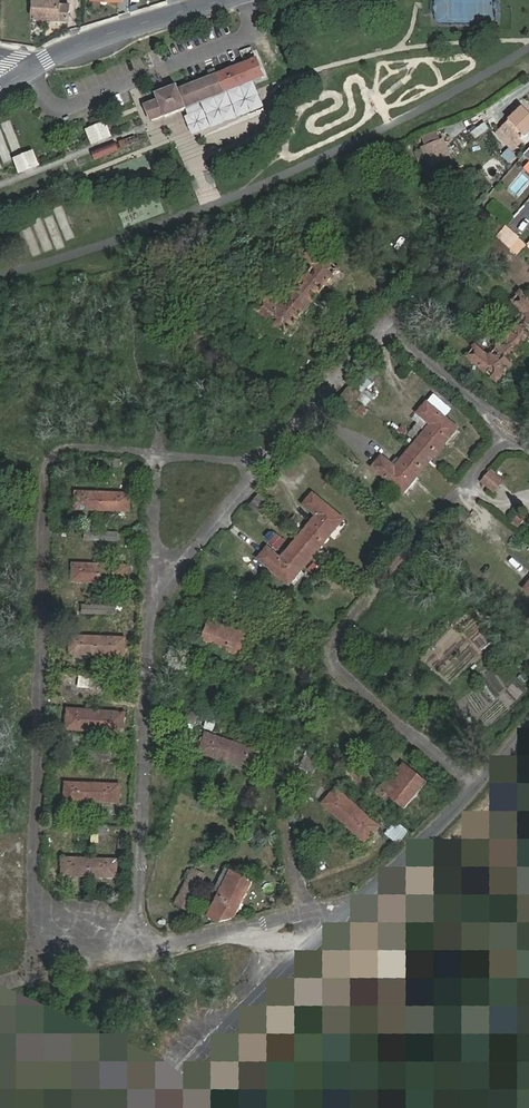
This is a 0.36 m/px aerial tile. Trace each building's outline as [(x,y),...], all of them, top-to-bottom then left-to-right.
[(33,18),(68,21),(69,6),(61,5),(62,0),(35,0),(33,18)] [(175,85),(154,93),(156,100),(142,105),(148,121),(162,116),(163,117),(248,86),(241,66),(176,90),(175,85)] [(496,132),(513,149),(522,140),(519,138),(528,128),(528,114),(521,106),(496,132)] [(109,137),(94,142),(36,165),(22,171),(0,179),(0,187),(95,149),(144,130),(142,123),(109,137)] [(421,148),(430,166),(452,157),(443,138),(421,148)] [(16,156),(22,171),(36,165),(31,151),(16,156)] [(458,220),(455,224),(460,229),(464,224),(458,220)] [(505,226),(496,237),(509,248),(518,237),(505,226)] [(296,288),(312,301),(339,269),(310,244),(302,253),(314,263),(316,265),(313,268),(296,288)] [(439,283),(435,279),(431,284),(435,288),(439,283)] [(285,333),(312,301),(296,288),(279,307),(278,309),(276,308),(264,298),(256,308),(285,333)] [(521,348),(528,339),(528,300),(519,291),(510,302),(523,313),(506,335),(521,348)] [(495,381),(521,348),(506,335),(488,357),(475,346),(466,358),(495,381)] [(361,381),(357,378),(352,384),(356,387),(361,381)] [(355,400),(361,394),(351,385),(345,392),(355,400)] [(355,400),(345,392),(340,398),(351,406),(355,400)] [(431,426),(414,448),(430,461),(456,429),(426,404),(417,415),(431,426)] [(270,412),(281,422),(286,416),(275,406),(270,412)] [(430,461),(414,448),(395,470),(382,459),(374,470),(403,494),(430,461)] [(104,459),(87,458),(87,467),(104,468),(104,459)] [(120,469),(120,460),(104,459),(104,468),(120,469)] [(500,488),(487,476),(482,482),(495,494),(500,488)] [(75,509),(103,510),(103,493),(76,491),(75,509)] [(103,493),(103,510),(129,512),(130,494),(103,493)] [(269,503),(259,493),(254,500),(264,508),(269,503)] [(317,518),(299,538),(316,551),(342,519),(313,494),(305,504),(317,515),(318,516),(317,518)] [(264,508),(254,500),(249,506),(259,515),(264,508)] [(454,515),(465,524),(470,518),(459,509),(454,515)] [(102,532),(85,531),(84,538),(102,539),(102,532)] [(118,540),(118,532),(102,532),(102,539),(118,540)] [(316,551),(299,538),(283,557),(281,559),(279,557),(269,548),(259,558),(288,583),(316,551)] [(73,582),(101,583),(101,566),(74,564),(73,582)] [(101,566),(101,583),(126,584),(127,567),(101,566)] [(100,606),(83,605),(82,613),(100,614),(100,606)] [(115,615),(115,606),(100,606),(100,614),(115,615)] [(247,634),(211,620),(203,641),(239,655),(247,634)] [(71,653),(98,655),(99,637),(71,636),(71,653)] [(99,637),(98,655),(125,656),(126,638),(99,637)] [(69,730),(96,732),(97,712),(70,711),(69,730)] [(195,725),(198,714),(191,711),(187,722),(195,725)] [(97,712),(96,732),(122,733),(123,714),(97,712)] [(207,717),(198,714),(195,725),(204,727),(207,717)] [(289,723),(281,716),(270,728),(279,735),(289,723)] [(228,760),(234,744),(206,734),(201,751),(228,760)] [(260,753),(234,744),(228,760),(254,770),(260,753)] [(95,760),(95,752),(78,751),(78,759),(95,760)] [(110,753),(95,752),(95,760),(110,761),(110,753)] [(302,764),(306,756),(299,752),(295,761),(302,764)] [(307,769),(312,758),(306,756),(302,764),(302,766),(307,769)] [(319,761),(312,758),(307,769),(314,772),(319,761)] [(374,780),(350,759),(340,770),(365,791),(374,780)] [(389,788),(385,785),(382,782),(378,786),(404,808),(411,799),(412,799),(419,791),(418,790),(426,781),(404,762),(399,768),(404,771),(389,788)] [(399,768),(385,785),(389,788),(404,771),(399,768)] [(66,801),(94,803),(94,785),(67,784),(66,801)] [(94,785),(94,803),(120,804),(121,787),(94,785)] [(344,822),(357,807),(335,788),(323,802),(344,822)] [(377,825),(357,807),(344,822),(364,840),(377,825)] [(397,823),(387,834),(397,843),(407,832),(397,823)] [(93,827),(77,826),(76,834),(93,835),(93,827)] [(108,836),(109,827),(93,827),(93,835),(108,836)] [(64,876),(91,878),(92,860),(65,859),(64,876)] [(92,860),(91,878),(118,879),(119,861),(92,860)] [(205,875),(194,869),(193,868),(175,904),(177,905),(188,910),(205,875)] [(217,922),(234,918),(252,880),(230,871),(208,917),(217,922)]
